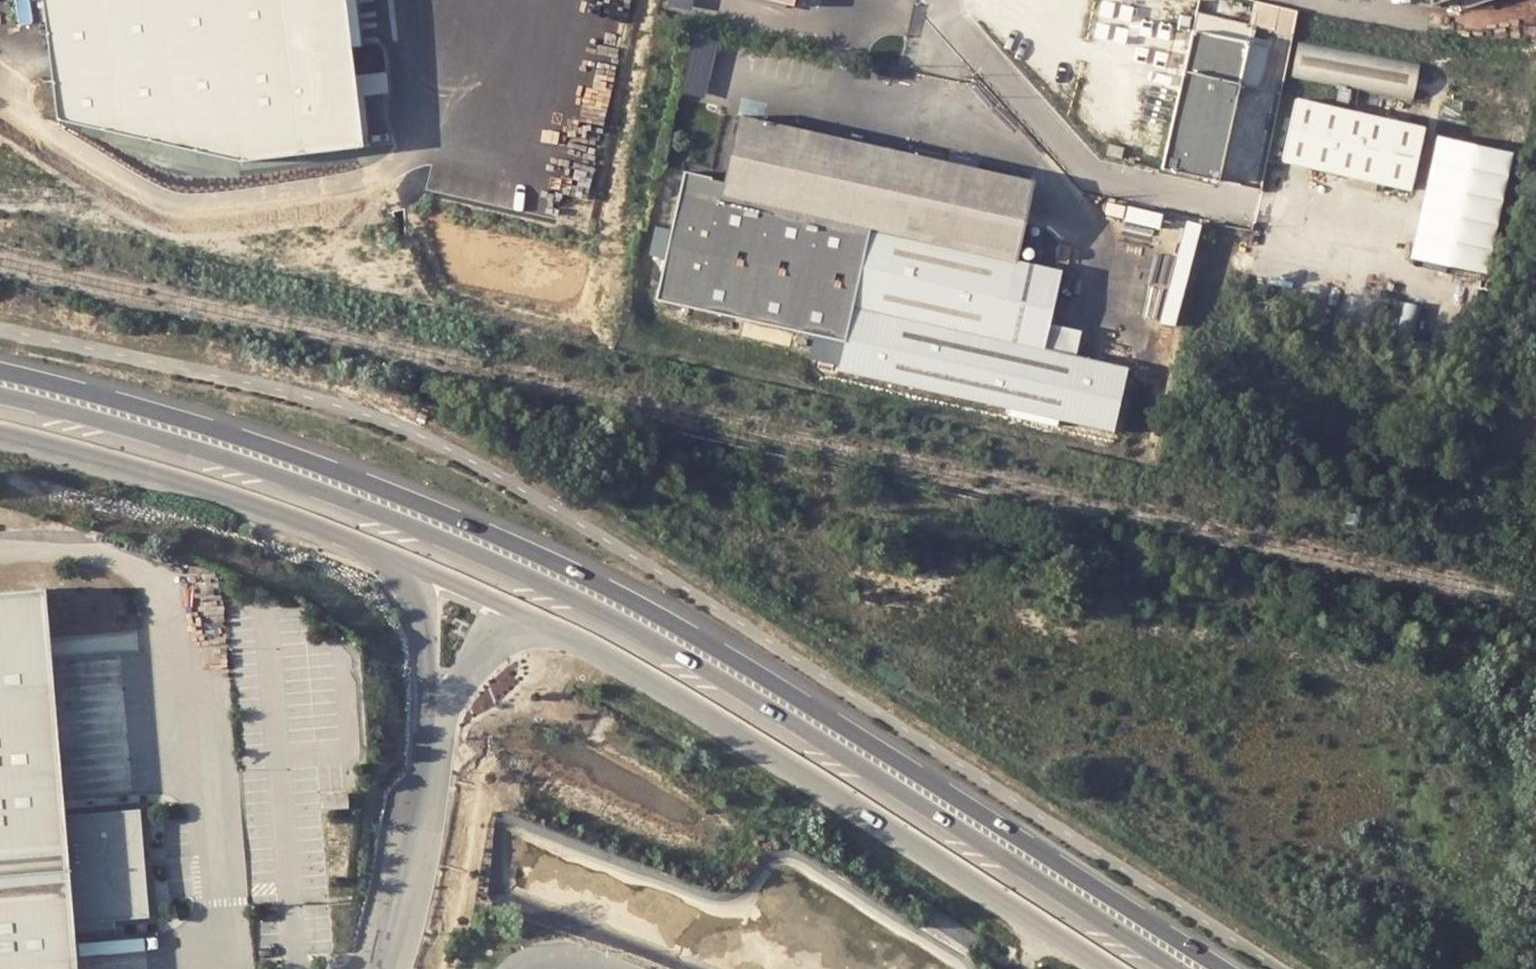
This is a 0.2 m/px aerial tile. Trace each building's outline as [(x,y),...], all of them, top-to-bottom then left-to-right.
[(52,118),(239,166),(362,145),(349,0),(39,0),(52,118)] [(1204,22),(1205,16),(1194,13),(1160,168),(1217,178),(1239,83),(1260,88),(1268,50),(1259,47),(1235,42),(1237,29),(1204,22)] [(1235,42),(1259,47),(1262,35),(1237,29),(1235,42)] [(1419,63),(1298,40),(1291,81),(1409,104),(1419,63)] [(1399,121),(1370,115),(1294,99),(1279,157),(1412,185),(1425,127),(1399,121)] [(1374,102),(1370,115),(1399,121),(1401,110),(1374,102)] [(1035,181),(733,111),(722,172),(717,195),(866,228),(1015,262),(1035,181)] [(1418,259),(1495,275),(1520,153),(1442,137),(1432,188),(1418,259)] [(1108,144),(1106,155),(1122,158),(1124,147),(1108,144)] [(717,195),(722,172),(678,166),(655,294),(841,336),(848,300),(866,228),(717,195)] [(1106,202),(1104,214),(1123,218),(1126,206),(1106,202)] [(866,228),(848,300),(1042,344),(1061,272),(1015,262),(866,228)] [(1042,344),(848,300),(841,336),(835,366),(1113,431),(1125,373),(1128,363),(1042,344)] [(50,635),(45,589),(0,593),(0,968),(79,968),(50,635)]
